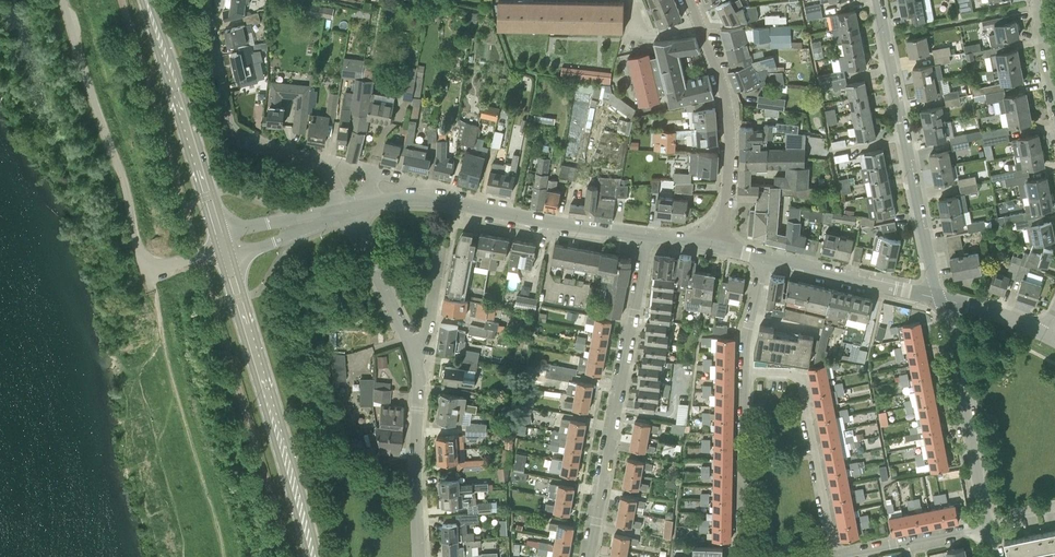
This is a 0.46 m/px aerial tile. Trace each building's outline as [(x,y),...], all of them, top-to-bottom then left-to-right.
[(243,16),(253,13),(250,11),(246,12),(247,2),(251,2),(251,0),(227,0),(227,4),(228,6),(232,7),(232,8),(224,10),(226,20),(243,16)] [(576,1),(568,1),(566,1),(558,0),(556,0),(548,0),(547,0),(538,0),(537,0),(536,0),(499,0),(499,11),(499,28),(509,28),(515,28),(529,28),(536,28),(576,29),(596,29),(606,30),(613,30),(624,30),(624,2),(605,1),(598,1),(596,1),(588,1),(586,1),(578,1),(576,1)] [(657,15),(661,25),(677,19),(682,17),(675,0),(651,0),(657,15)] [(748,21),(745,13),(757,10),(756,5),(750,6),(744,7),(736,11),(730,0),(729,0),(718,6),(726,23),(748,21)] [(926,17),(925,10),(923,11),(922,0),(906,0),(900,1),(902,15),(912,13),(913,20),(926,17)] [(974,11),(972,0),(958,0),(961,14),(974,11)] [(308,13),(323,16),(325,6),(310,3),(308,13)] [(806,13),(821,10),(820,3),(805,6),(806,13)] [(323,16),(332,18),(334,8),(325,6),(323,16)] [(807,20),(823,16),(821,10),(806,13),(807,20)] [(833,29),(858,24),(856,10),(830,15),(833,29)] [(237,45),(256,43),(253,31),(254,30),(252,24),(261,22),(259,12),(253,13),(243,16),(246,25),(244,25),(226,30),(229,45),(237,43),(237,45)] [(765,23),(791,22),(791,18),(786,16),(780,16),(780,15),(765,15),(765,23)] [(992,48),(999,46),(1004,45),(1003,39),(1019,36),(1016,21),(1010,22),(1009,16),(982,21),(984,28),(994,26),(995,34),(989,35),(992,48)] [(842,41),(861,37),(858,24),(833,29),(835,43),(842,41)] [(755,47),(792,47),(791,25),(769,26),(753,27),(754,41),(755,41),(755,47)] [(727,48),(747,42),(748,42),(744,26),(721,28),(727,48)] [(911,56),(930,52),(927,36),(908,40),(911,56)] [(649,52),(635,55),(629,57),(640,105),(660,100),(659,94),(666,92),(670,108),(670,109),(687,104),(703,100),(713,98),(714,97),(714,96),(713,92),(712,86),(709,77),(709,74),(700,76),(686,80),(680,56),(679,52),(687,51),(700,50),(700,49),(699,45),(696,37),(679,39),(675,40),(659,41),(654,42),(657,55),(650,57),(649,52)] [(845,55),(864,51),(861,37),(842,41),(845,55)] [(769,71),(779,71),(775,58),(774,55),(755,60),(753,60),(751,54),(747,42),(727,48),(733,68),(753,62),(755,69),(768,66),(769,71)] [(245,79),(258,77),(252,53),(256,52),(255,51),(268,49),(268,43),(256,43),(237,45),(239,51),(231,53),(237,76),(244,75),(245,79)] [(815,59),(824,57),(821,45),(813,47),(815,59)] [(934,58),(950,55),(952,54),(950,46),(933,49),(934,58)] [(992,70),(1020,64),(1017,49),(1000,53),(999,46),(992,48),(966,53),(967,61),(974,59),(973,54),(986,52),(987,57),(990,56),(992,70)] [(845,55),(848,69),(866,65),(864,51),(845,55)] [(936,64),(951,61),(950,55),(934,58),(936,64)] [(343,76),(356,77),(363,78),(365,62),(366,59),(345,57),(343,76)] [(353,129),(365,133),(367,133),(369,120),(391,124),(395,104),(394,104),(396,97),(372,92),(374,80),(372,79),(373,70),(396,73),(398,62),(374,59),(374,63),(365,62),(363,78),(356,77),(354,92),(353,101),(350,128),(353,129)] [(762,80),(765,79),(769,71),(768,66),(755,69),(753,62),(733,68),(729,70),(736,90),(744,87),(753,83),(754,87),(764,84),(762,80)] [(999,77),(1001,83),(1001,84),(1003,83),(1023,79),(1020,64),(992,70),(994,78),(999,77)] [(916,84),(936,80),(933,65),(913,68),(916,84)] [(561,78),(573,79),(575,68),(562,67),(561,78)] [(575,68),(573,79),(586,81),(588,69),(575,68)] [(612,72),(611,72),(588,69),(586,81),(611,83),(612,72)] [(818,75),(819,82),(846,77),(844,69),(832,72),(832,73),(818,75)] [(412,107),(413,107),(418,74),(408,73),(405,98),(409,99),(408,106),(412,107)] [(846,77),(819,82),(821,89),(833,87),(833,89),(847,87),(849,98),(867,94),(865,80),(847,84),(846,77)] [(919,98),(938,94),(936,80),(916,84),(919,98)] [(295,130),(306,131),(307,131),(311,92),(311,87),(311,85),(272,81),(270,105),(271,105),(269,117),(265,116),(264,123),(283,125),(285,107),(280,106),(281,95),(298,97),(295,130)] [(1003,83),(1001,84),(1001,83),(973,89),(975,95),(986,93),(1005,90),(1003,83)] [(945,99),(960,96),(959,90),(944,92),(945,99)] [(1006,112),(1029,107),(1026,92),(1006,96),(1005,90),(986,93),(988,103),(999,101),(1002,113),(1006,112)] [(334,121),(339,94),(331,93),(327,116),(319,114),(317,123),(312,122),(309,140),(325,143),(327,133),(325,133),(327,120),(334,121)] [(758,106),(785,109),(786,98),(759,94),(758,106)] [(852,112),(870,109),(867,94),(849,98),(852,112)] [(946,106),(961,103),(960,96),(945,99),(946,106)] [(347,146),(350,128),(353,101),(344,100),(343,107),(342,107),(337,144),(347,146)] [(716,127),(715,108),(704,108),(703,100),(687,105),(687,110),(693,110),(695,128),(716,127)] [(483,104),(480,117),(488,119),(491,106),(483,104)] [(925,126),(944,122),(946,122),(943,106),(922,110),(925,126)] [(1006,112),(1009,127),(1032,122),(1029,107),(1006,112)] [(826,117),(836,115),(835,108),(825,110),(826,117)] [(855,126),(873,122),(870,109),(852,112),(855,126)] [(828,125),(838,123),(836,115),(826,117),(828,125)] [(428,170),(431,157),(426,156),(427,150),(428,151),(429,145),(411,141),(413,133),(415,133),(417,120),(410,118),(408,126),(407,133),(405,145),(404,163),(403,165),(428,170)] [(458,180),(468,183),(478,145),(475,144),(477,136),(480,125),(466,122),(465,127),(461,126),(459,136),(462,137),(461,141),(472,144),(470,151),(466,150),(458,180)] [(857,136),(858,141),(876,137),(873,122),(855,126),(848,128),(850,137),(857,136)] [(928,141),(947,137),(944,122),(925,126),(928,141)] [(768,138),(771,138),(772,130),(787,132),(798,133),(799,125),(777,123),(776,125),(764,124),(764,129),(753,129),(753,127),(740,127),(740,146),(741,146),(752,146),(752,141),(767,142),(768,138)] [(437,140),(438,140),(438,125),(429,125),(429,140),(437,140)] [(982,138),(1008,133),(1009,133),(1008,126),(981,131),(982,138)] [(697,144),(717,143),(716,127),(695,128),(691,129),(692,137),(697,137),(697,144)] [(347,158),(358,161),(365,133),(353,129),(347,158)] [(492,146),(500,148),(504,132),(495,130),(492,146)] [(656,149),(676,150),(677,131),(662,130),(661,142),(656,142),(656,149)] [(787,132),(787,148),(805,148),(806,134),(798,133),(787,132)] [(951,143),(968,140),(967,133),(950,136),(951,143)] [(984,145),(1010,140),(1008,133),(982,138),(984,145)] [(1020,154),(1042,149),(1039,134),(1012,139),(1013,147),(1019,146),(1020,154)] [(618,166),(624,167),(630,136),(624,135),(618,166)] [(478,145),(468,183),(477,185),(488,147),(483,146),(485,138),(483,138),(477,136),(475,144),(478,145)] [(512,136),(510,147),(519,149),(521,138),(512,136)] [(833,149),(847,146),(845,138),(831,141),(833,149)] [(398,162),(404,163),(405,145),(386,140),(381,160),(397,164),(398,162)] [(437,140),(437,154),(433,173),(440,175),(452,178),(455,158),(447,156),(447,140),(438,140),(437,140)] [(953,150),(970,147),(968,140),(951,143),(953,150)] [(741,146),(740,158),(740,183),(739,183),(738,197),(757,198),(769,199),(770,184),(759,184),(751,184),(751,171),(766,171),(766,168),(786,168),(786,176),(775,175),(775,184),(808,187),(809,166),(805,166),(805,148),(787,148),(776,148),(767,148),(767,142),(752,141),(752,146),(741,146)] [(867,167),(886,163),(883,149),(865,153),(867,167)] [(1008,164),(1009,171),(1015,170),(1023,168),(1045,164),(1042,149),(1020,154),(1022,161),(1016,162),(1016,163),(1008,164)] [(933,169),(952,166),(949,151),(930,154),(933,169)] [(698,174),(717,175),(719,153),(700,152),(698,174)] [(836,162),(850,159),(848,152),(834,155),(836,162)] [(500,190),(512,192),(520,154),(514,153),(512,163),(506,162),(500,190)] [(543,208),(546,188),(548,178),(551,157),(539,155),(537,172),(532,206),(543,208)] [(487,187),(500,190),(506,162),(505,162),(505,164),(494,161),(492,169),(491,169),(487,187)] [(870,181),(889,178),(886,163),(867,167),(861,168),(865,182),(870,181)] [(560,177),(568,178),(571,165),(563,164),(560,177)] [(568,178),(575,180),(578,167),(571,165),(568,178)] [(936,183),(955,180),(952,166),(933,169),(936,183)] [(1016,176),(1015,170),(1009,171),(990,175),(991,181),(1005,179),(1016,176)] [(676,183),(691,183),(692,173),(675,172),(674,182),(676,183)] [(1047,177),(1030,180),(1029,174),(1023,175),(1016,176),(1005,179),(1007,186),(1025,182),(1026,182),(1029,197),(1050,192),(1047,177)] [(960,187),(977,183),(976,175),(958,179),(960,187)] [(598,177),(598,184),(619,185),(621,178),(598,177)] [(544,208),(557,211),(561,191),(556,190),(558,180),(548,178),(546,188),(548,188),(544,208)] [(621,178),(619,185),(628,186),(629,179),(621,179),(621,178)] [(840,187),(850,185),(849,178),(839,179),(840,187)] [(873,195),(891,192),(889,178),(870,181),(873,195)] [(675,191),(692,193),(694,182),(691,183),(676,183),(675,191)] [(964,194),(979,191),(977,183),(960,187),(961,194),(964,194)] [(598,187),(597,193),(616,195),(616,196),(627,197),(628,186),(619,185),(598,184),(598,187)] [(785,245),(787,233),(777,231),(780,193),(798,194),(798,196),(816,197),(817,187),(808,187),(775,184),(770,184),(769,199),(768,212),(766,238),(766,241),(785,245)] [(584,217),(595,218),(597,198),(597,193),(598,187),(587,185),(585,205),(584,217)] [(842,193),(846,193),(852,192),(850,185),(840,187),(842,193)] [(896,215),(894,205),(891,192),(873,195),(877,218),(896,215)] [(1032,211),(1053,207),(1050,192),(1029,197),(1030,204),(1025,205),(1026,212),(1032,211)] [(942,216),(968,211),(964,194),(961,194),(956,195),(957,196),(939,199),(942,216)] [(656,216),(672,218),(674,198),(658,196),(656,216)] [(616,199),(602,198),(597,198),(595,218),(613,221),(616,199)] [(674,198),(672,218),(686,219),(686,214),(691,215),(692,207),(687,206),(688,199),(674,198)] [(753,235),(766,238),(768,212),(769,199),(757,198),(756,211),(750,211),(748,234),(753,235)] [(569,215),(584,217),(585,205),(571,203),(569,215)] [(809,220),(822,222),(824,211),(805,208),(790,206),(788,218),(787,233),(785,245),(803,249),(806,234),(800,233),(801,220),(800,220),(801,212),(804,212),(803,216),(809,217),(809,220)] [(842,213),(833,212),(824,211),(822,222),(834,224),(834,221),(843,222),(844,213),(842,213)] [(945,230),(965,226),(968,226),(967,223),(971,222),(969,211),(968,211),(942,216),(945,230)] [(1015,221),(1025,219),(1024,212),(999,217),(999,224),(1015,221)] [(856,215),(844,213),(843,222),(855,224),(856,215)] [(860,223),(874,226),(875,219),(861,216),(860,223)] [(1033,243),(1051,239),(1054,239),(1051,221),(1044,223),(1043,216),(1025,219),(1015,221),(1016,223),(1017,229),(1027,227),(1029,234),(1030,243),(1033,243)] [(969,232),(986,229),(984,220),(971,222),(967,223),(968,226),(969,232)] [(887,231),(888,238),(877,235),(874,249),(875,249),(898,255),(901,240),(895,239),(896,233),(895,229),(897,229),(896,222),(882,225),(884,232),(887,231)] [(460,236),(459,238),(458,240),(458,243),(456,250),(453,249),(446,290),(462,294),(470,254),(474,255),(474,251),(478,252),(481,236),(462,233),(463,232),(462,232),(461,233),(460,235),(460,236)] [(481,266),(488,268),(496,236),(481,233),(481,236),(478,252),(483,253),(481,266)] [(821,251),(836,254),(839,236),(825,233),(821,251)] [(978,251),(956,256),(955,249),(963,247),(960,234),(946,237),(951,257),(955,277),(982,272),(978,251)] [(496,236),(489,268),(495,269),(497,256),(506,257),(510,238),(496,236)] [(853,240),(839,236),(836,254),(849,257),(853,240)] [(520,264),(532,266),(537,243),(514,239),(511,255),(509,270),(519,272),(520,264)] [(1024,252),(1022,258),(1020,264),(1021,264),(1030,267),(1040,270),(1043,263),(1048,265),(1053,249),(1050,248),(1052,244),(1051,239),(1033,243),(1029,254),(1024,252)] [(552,262),(564,264),(567,246),(555,244),(552,262)] [(853,259),(860,260),(863,246),(856,245),(853,259)] [(564,264),(575,266),(579,248),(567,246),(564,264)] [(575,266),(587,269),(590,250),(579,248),(575,266)] [(872,262),(876,263),(876,264),(894,268),(898,255),(875,249),(872,262)] [(598,271),(599,269),(602,252),(590,250),(587,269),(598,271)] [(609,277),(628,281),(632,263),(631,263),(632,258),(629,257),(629,256),(623,255),(622,259),(619,258),(619,255),(602,252),(599,269),(603,270),(602,276),(609,277)] [(674,289),(686,290),(687,286),(688,286),(690,269),(692,256),(681,254),(679,268),(677,268),(676,277),(674,289)] [(653,274),(663,275),(665,256),(656,255),(653,274)] [(676,277),(677,268),(678,259),(676,259),(676,257),(665,256),(663,275),(676,277)] [(1009,277),(1015,279),(1021,264),(1020,264),(1011,261),(1006,274),(995,270),(989,288),(1004,293),(1009,277)] [(1021,264),(1015,279),(1022,281),(1016,297),(1035,303),(1041,285),(1026,279),(1030,267),(1021,264)] [(685,308),(690,309),(701,310),(705,272),(690,269),(688,286),(687,286),(686,290),(685,308)] [(718,301),(712,301),(716,274),(705,272),(701,310),(711,311),(710,314),(716,315),(718,301)] [(655,286),(674,289),(676,277),(663,275),(653,274),(653,275),(656,276),(655,286)] [(725,316),(729,295),(742,297),(744,288),(743,288),(745,279),(729,276),(728,283),(722,281),(718,301),(716,315),(725,316)] [(785,278),(771,276),(766,306),(765,316),(772,318),(773,314),(784,315),(785,306),(786,297),(786,291),(783,290),(785,278)] [(607,289),(626,292),(628,281),(609,277),(607,289)] [(812,284),(789,279),(786,297),(785,306),(793,308),(799,310),(806,311),(807,306),(808,302),(812,284)] [(833,289),(812,284),(808,302),(807,306),(806,311),(813,313),(819,315),(826,316),(827,311),(833,289)] [(654,297),(673,300),(674,289),(655,286),(654,297)] [(605,300),(623,304),(626,292),(607,289),(605,300)] [(854,294),(833,289),(827,311),(826,316),(823,327),(820,340),(817,351),(815,363),(824,361),(826,352),(825,352),(829,336),(831,336),(833,326),(845,329),(848,317),(848,315),(854,294)] [(515,308),(536,312),(538,298),(518,294),(515,308)] [(867,326),(868,320),(873,299),(854,294),(848,315),(848,317),(845,329),(843,339),(861,343),(865,326),(867,326)] [(443,310),(467,314),(468,307),(471,307),(471,309),(470,314),(476,315),(487,317),(495,319),(497,305),(488,303),(483,302),(468,300),(445,296),(443,310)] [(652,308),(672,311),(673,300),(654,297),(652,308)] [(603,312),(612,314),(621,316),(623,304),(605,300),(603,312)] [(785,309),(784,315),(783,318),(790,319),(793,308),(785,306),(785,309)] [(648,320),(668,322),(670,322),(672,311),(652,308),(647,308),(645,319),(648,320)] [(793,308),(790,319),(797,321),(799,310),(793,308)] [(806,311),(799,310),(797,321),(803,322),(806,311)] [(806,311),(803,322),(810,324),(813,313),(806,311)] [(817,326),(819,315),(813,313),(810,324),(817,326)] [(817,326),(823,327),(826,316),(819,315),(817,326)] [(593,331),(609,334),(611,320),(598,318),(587,316),(586,322),(594,324),(593,331)] [(497,329),(505,331),(506,325),(500,324),(500,322),(486,320),(485,327),(497,329)] [(647,330),(667,332),(668,322),(648,320),(647,330)] [(900,339),(922,335),(920,321),(904,325),(899,326),(891,327),(892,333),(898,332),(900,339)] [(439,336),(458,339),(464,341),(466,331),(458,329),(459,325),(441,323),(439,336)] [(469,333),(495,337),(497,329),(485,327),(471,324),(469,333)] [(713,333),(727,334),(728,325),(714,324),(713,333)] [(809,364),(812,350),(813,339),(814,335),(799,333),(798,337),(774,333),(775,327),(760,325),(757,340),(755,347),(755,363),(796,365),(796,362),(808,363),(808,364),(809,364)] [(646,342),(668,344),(669,332),(667,332),(647,330),(646,333),(642,332),(641,339),(646,339),(646,342)] [(591,344),(607,346),(609,334),(593,331),(591,344)] [(908,352),(925,348),(922,335),(900,339),(902,347),(894,348),(895,354),(903,353),(908,352)] [(437,349),(456,352),(458,339),(439,336),(437,349)] [(718,351),(734,351),(734,338),(718,338),(713,338),(712,346),(712,351),(718,351)] [(813,339),(812,350),(817,351),(820,340),(813,339)] [(644,353),(664,355),(667,355),(668,344),(646,342),(646,344),(641,343),(640,349),(644,350),(644,353)] [(588,357),(604,360),(607,346),(591,344),(588,357)] [(461,357),(479,361),(481,352),(463,348),(461,357)] [(856,361),(865,362),(868,350),(859,348),(856,361)] [(925,348),(908,352),(909,357),(911,364),(928,361),(925,348)] [(718,351),(717,359),(717,365),(734,365),(734,351),(718,351)] [(653,365),(660,366),(663,366),(664,355),(644,353),(643,363),(653,365)] [(334,379),(347,378),(345,355),(332,354),(334,379)] [(378,366),(388,365),(388,354),(378,354),(378,366)] [(580,356),(578,368),(578,369),(586,370),(586,371),(602,374),(604,360),(588,357),(580,356)] [(475,386),(476,380),(464,378),(466,368),(477,370),(479,361),(461,357),(459,367),(445,365),(445,367),(443,369),(443,373),(444,375),(444,382),(475,386)] [(832,369),(840,368),(839,361),(830,363),(832,369)] [(913,378),(930,374),(928,361),(911,364),(913,378)] [(659,378),(659,376),(660,366),(653,365),(643,363),(640,363),(639,376),(659,378)] [(552,364),(550,370),(568,373),(569,367),(552,364)] [(812,381),(828,378),(825,364),(809,367),(809,368),(812,381)] [(734,365),(717,365),(717,371),(717,378),(734,378),(734,365)] [(561,379),(569,380),(573,380),(574,374),(568,373),(550,370),(547,369),(546,376),(561,379)] [(930,374),(913,378),(916,391),(933,388),(930,374)] [(641,386),(660,388),(661,376),(659,376),(659,378),(639,376),(634,376),(633,382),(641,383),(641,386)] [(717,391),(733,391),(734,378),(717,378),(717,391)] [(814,394),(830,391),(828,378),(812,381),(814,394)] [(373,405),(373,400),(374,387),(374,379),(360,379),(360,405),(373,405)] [(577,381),(573,380),(569,380),(561,379),(559,391),(567,393),(575,394),(575,395),(591,398),(593,384),(577,381)] [(636,396),(656,399),(659,399),(660,388),(641,386),(641,388),(633,387),(632,393),(637,394),(636,396)] [(373,400),(389,402),(391,389),(374,387),(373,400)] [(916,391),(918,398),(918,403),(935,400),(933,388),(916,391)] [(817,406),(833,403),(840,402),(838,395),(837,396),(836,390),(830,391),(814,394),(817,406)] [(733,391),(717,391),(716,406),(733,406),(733,391)] [(473,411),(477,412),(478,404),(466,403),(467,397),(442,393),(440,407),(464,410),(473,411)] [(478,400),(493,402),(494,396),(479,393),(478,400)] [(565,400),(564,406),(588,411),(591,398),(575,395),(573,401),(565,400)] [(635,408),(655,410),(656,399),(636,396),(635,408)] [(921,417),(938,414),(935,400),(918,403),(912,404),(906,406),(907,412),(915,411),(917,418),(921,417)] [(819,420),(835,417),(833,403),(817,406),(819,420)] [(339,405),(340,416),(351,415),(351,404),(339,405)] [(379,425),(401,427),(403,407),(381,404),(379,425)] [(716,406),(716,412),(716,419),(733,420),(733,406),(716,406)] [(457,422),(462,423),(464,410),(440,407),(438,419),(457,422)] [(911,433),(941,427),(938,414),(921,417),(923,425),(910,428),(911,433)] [(822,434),(838,430),(835,417),(819,420),(822,434)] [(568,432),(584,435),(586,422),(568,419),(562,418),(561,424),(569,426),(568,432)] [(733,420),(716,419),(716,432),(732,432),(733,420)] [(633,434),(649,437),(650,432),(658,433),(659,426),(635,421),(633,434)] [(487,430),(487,424),(480,423),(471,422),(466,422),(466,424),(466,429),(487,430)] [(678,433),(684,434),(686,425),(677,423),(672,423),(671,432),(678,433)] [(392,447),(399,448),(401,427),(379,425),(376,424),(374,429),(375,431),(367,433),(371,446),(379,445),(379,446),(378,453),(391,454),(392,447)] [(518,434),(527,436),(528,427),(520,425),(518,434)] [(941,427),(924,431),(927,444),(943,441),(941,427)] [(465,441),(470,440),(470,441),(476,441),(477,441),(479,440),(479,439),(479,436),(487,436),(487,430),(466,429),(466,435),(464,435),(438,436),(439,450),(465,448),(465,441)] [(825,447),(841,444),(846,443),(845,437),(843,429),(838,430),(822,434),(825,447)] [(552,443),(582,448),(584,435),(568,432),(568,433),(561,431),(560,438),(553,437),(552,443)] [(716,446),(732,446),(732,432),(716,432),(716,446)] [(911,433),(905,434),(905,435),(906,441),(920,438),(919,432),(911,433)] [(630,448),(646,451),(654,452),(656,446),(647,444),(649,437),(633,434),(630,448)] [(929,457),(946,453),(943,441),(927,444),(929,457)] [(563,459),(579,462),(582,448),(552,443),(552,444),(549,443),(549,447),(551,447),(551,449),(564,452),(563,459)] [(827,459),(843,456),(841,444),(825,447),(827,459)] [(715,459),(732,459),(732,446),(716,446),(715,459)] [(488,468),(488,467),(487,458),(466,460),(465,448),(439,450),(440,463),(458,461),(459,471),(488,468)] [(514,466),(522,468),(524,454),(517,452),(514,466)] [(929,457),(932,470),(949,467),(946,453),(929,457)] [(829,472),(846,469),(843,456),(827,459),(829,472)] [(561,472),(576,475),(579,462),(563,459),(562,466),(554,464),(552,471),(561,472)] [(626,472),(642,475),(643,468),(651,470),(653,463),(644,462),(644,461),(629,459),(626,472)] [(715,471),(732,472),(732,459),(715,459),(715,471)] [(879,467),(882,480),(889,479),(886,465),(879,467)] [(832,486),(848,483),(846,469),(829,472),(832,486)] [(512,478),(527,481),(528,472),(513,470),(512,478)] [(949,470),(937,473),(938,479),(950,477),(949,470)] [(715,485),(731,485),(732,472),(715,471),(715,485)] [(624,486),(640,489),(640,488),(648,490),(649,484),(641,482),(642,475),(626,472),(624,486)] [(443,493),(475,490),(489,489),(489,482),(474,483),(474,482),(461,482),(460,478),(441,479),(442,493),(443,493)] [(550,496),(572,501),(574,487),(551,482),(548,496),(550,496)] [(835,499),(851,496),(848,483),(832,486),(835,499)] [(715,499),(731,500),(731,485),(715,485),(715,499)] [(444,506),(477,503),(476,496),(475,490),(443,493),(444,506)] [(547,503),(546,509),(553,511),(569,514),(572,501),(550,496),(549,503),(547,503)] [(619,509),(635,512),(636,506),(645,507),(646,501),(622,496),(619,509)] [(837,513),(854,510),(851,496),(835,499),(837,513)] [(932,526),(929,509),(923,511),(922,505),(921,505),(919,497),(914,499),(919,528),(932,526)] [(714,512),(731,513),(731,500),(715,499),(714,512)] [(906,531),(919,528),(914,499),(907,500),(910,514),(903,515),(906,531)] [(479,513),(493,512),(492,502),(479,502),(479,513)] [(888,512),(895,510),(893,503),(887,504),(888,512)] [(956,504),(948,506),(942,507),(945,523),(959,521),(956,504)] [(945,523),(942,507),(929,509),(932,526),(945,523)] [(617,523),(633,526),(641,527),(642,521),(634,520),(635,512),(619,509),(617,523)] [(856,523),(856,522),(854,510),(837,513),(840,526),(856,523)] [(714,526),(731,526),(731,513),(714,512),(714,526)] [(475,532),(468,532),(467,523),(479,522),(479,513),(457,514),(457,523),(443,524),(444,541),(476,539),(482,538),(481,535),(475,535),(475,532)] [(893,534),(906,531),(903,515),(890,518),(893,534)] [(664,537),(672,538),(674,519),(666,518),(666,523),(665,531),(664,537)] [(556,536),(572,539),(574,526),(550,522),(549,528),(557,530),(556,536)] [(842,538),(842,539),(859,536),(856,523),(840,526),(842,538)] [(714,540),(730,540),(731,526),(714,526),(714,540)] [(1043,555),(1054,552),(1050,532),(1039,534),(1043,555)] [(612,548),(628,551),(630,543),(638,545),(639,538),(615,534),(612,548)] [(1043,555),(1039,534),(1025,537),(1029,556),(1031,556),(1032,556),(1036,556),(1035,556),(1043,555)] [(540,541),(539,547),(549,549),(553,550),(569,553),(572,539),(556,536),(554,543),(540,541)] [(1025,537),(1015,539),(1018,556),(1029,556),(1025,537)] [(487,553),(473,554),(472,545),(482,545),(482,538),(476,539),(444,541),(445,556),(465,555),(466,556),(487,556),(487,553)] [(1015,539),(1004,541),(1008,556),(1018,556),(1015,539)] [(723,546),(713,546),(694,545),(694,556),(723,556),(723,546)] [(628,551),(612,548),(611,556),(627,556),(628,551)] [(964,548),(947,551),(949,556),(966,556),(964,548)]
